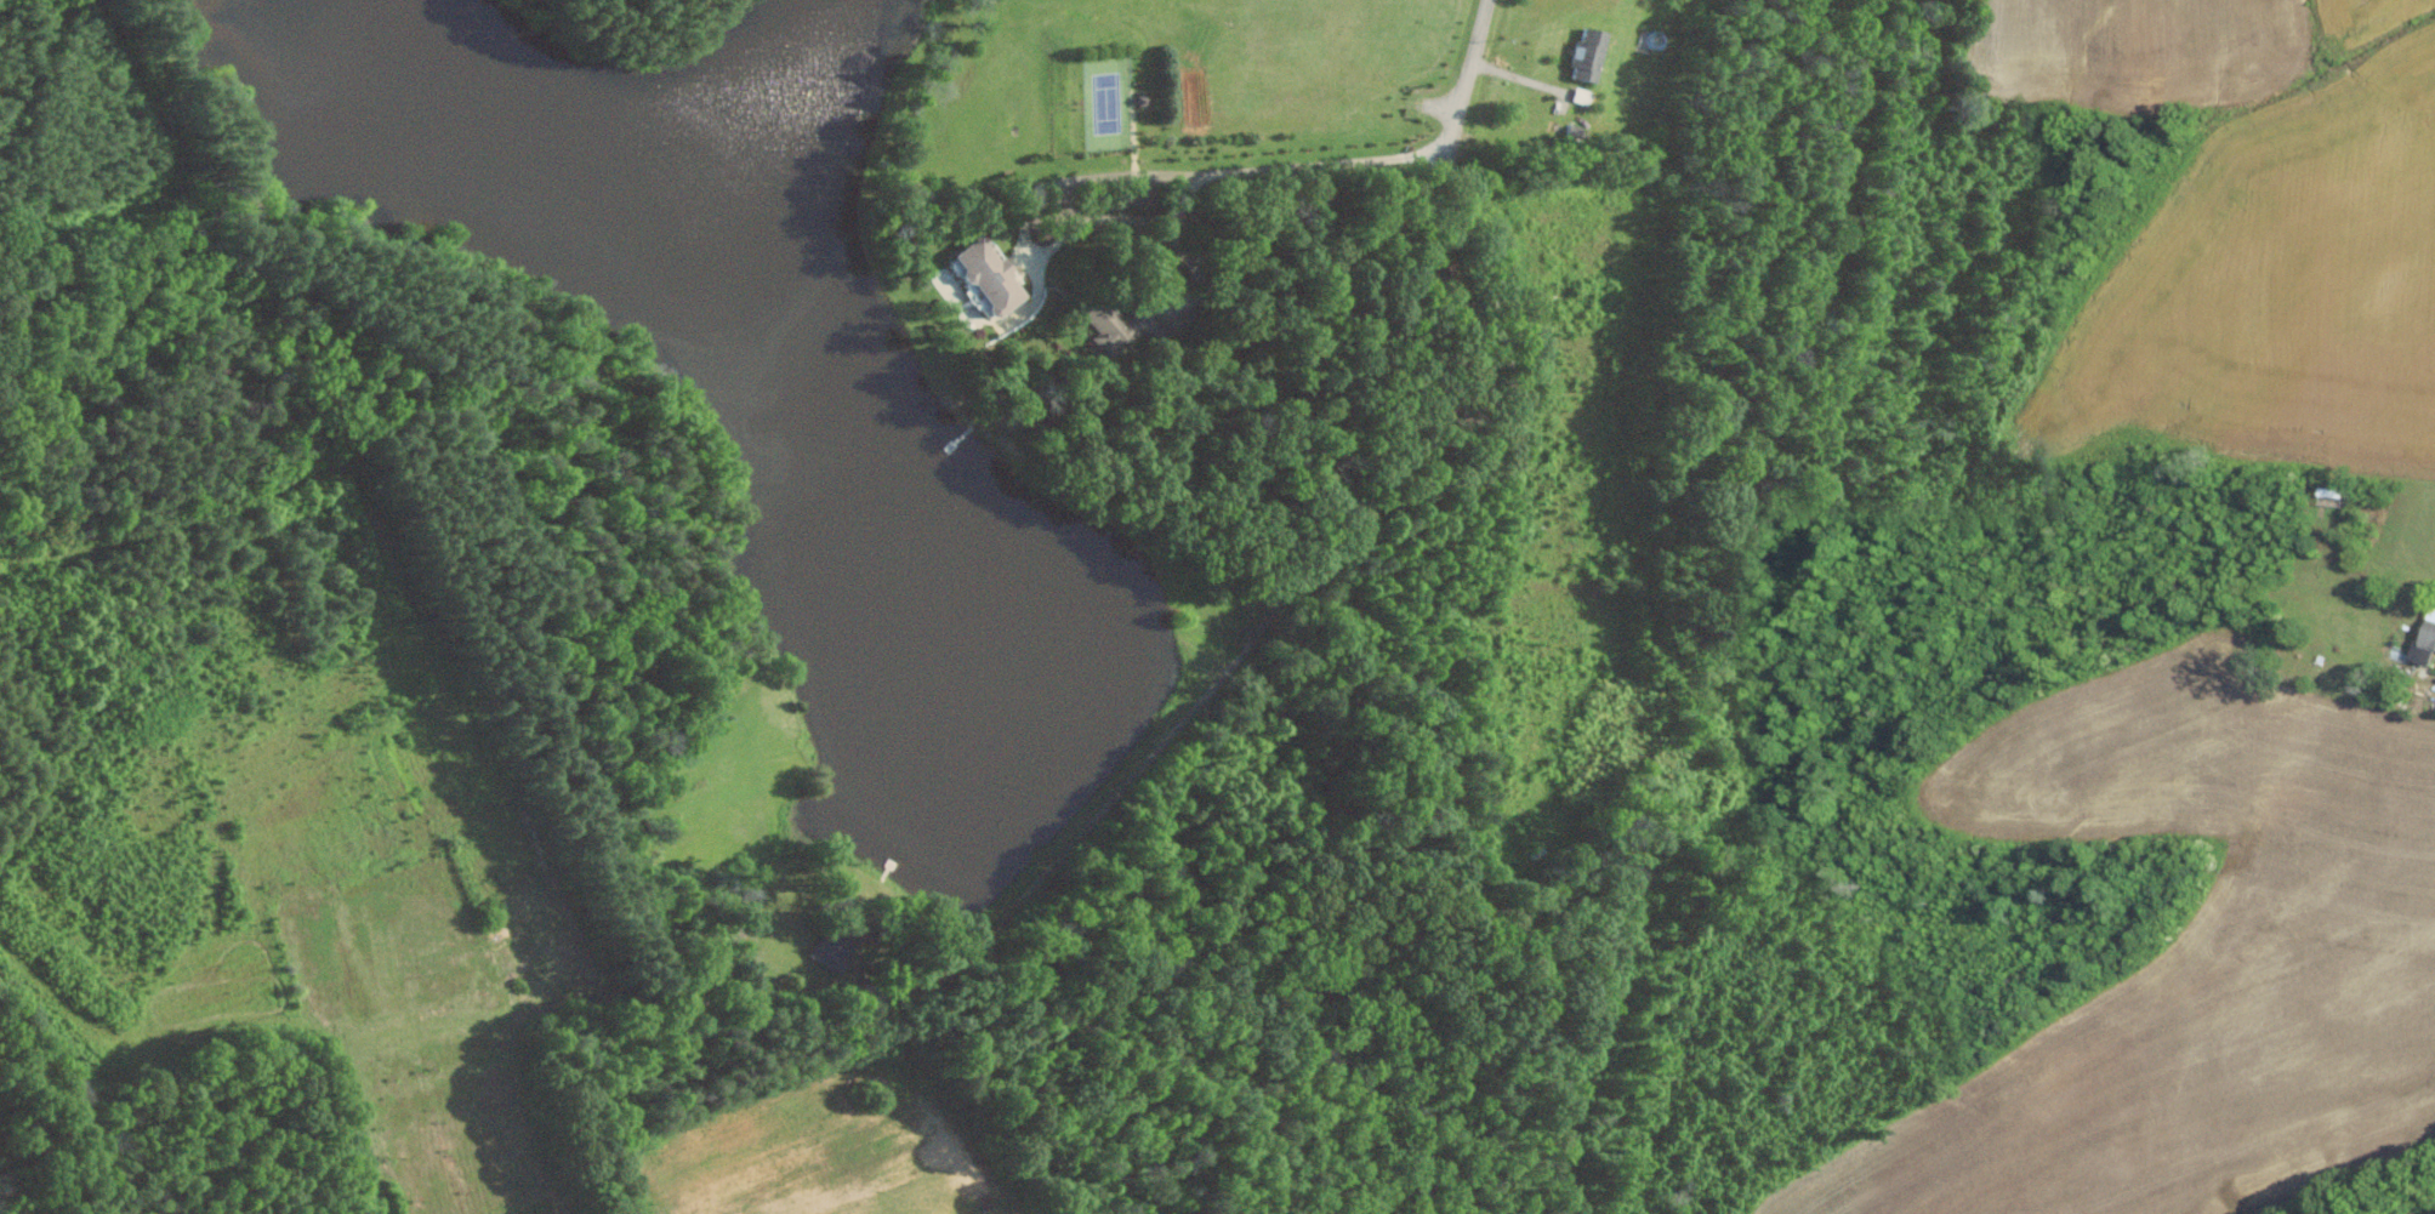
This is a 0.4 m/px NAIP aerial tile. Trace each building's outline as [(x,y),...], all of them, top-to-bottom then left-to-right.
[(1599,82),(1612,32),(1586,25),(1575,66),(1579,67),(1576,76),(1599,82)] [(1033,296),(1015,273),(1017,272),(987,233),(953,258),(1001,320),(1033,296)] [(1125,320),(1101,295),(1083,313),(1100,330),(1092,338),(1111,357),(1140,328),(1158,346),(1173,329),(1144,301),(1125,320)] [(2434,650),(2434,609),(2423,605),(2407,659),(2424,664),(2429,648),(2434,650)] [(841,974),(857,946),(826,928),(810,956),(841,974)]
